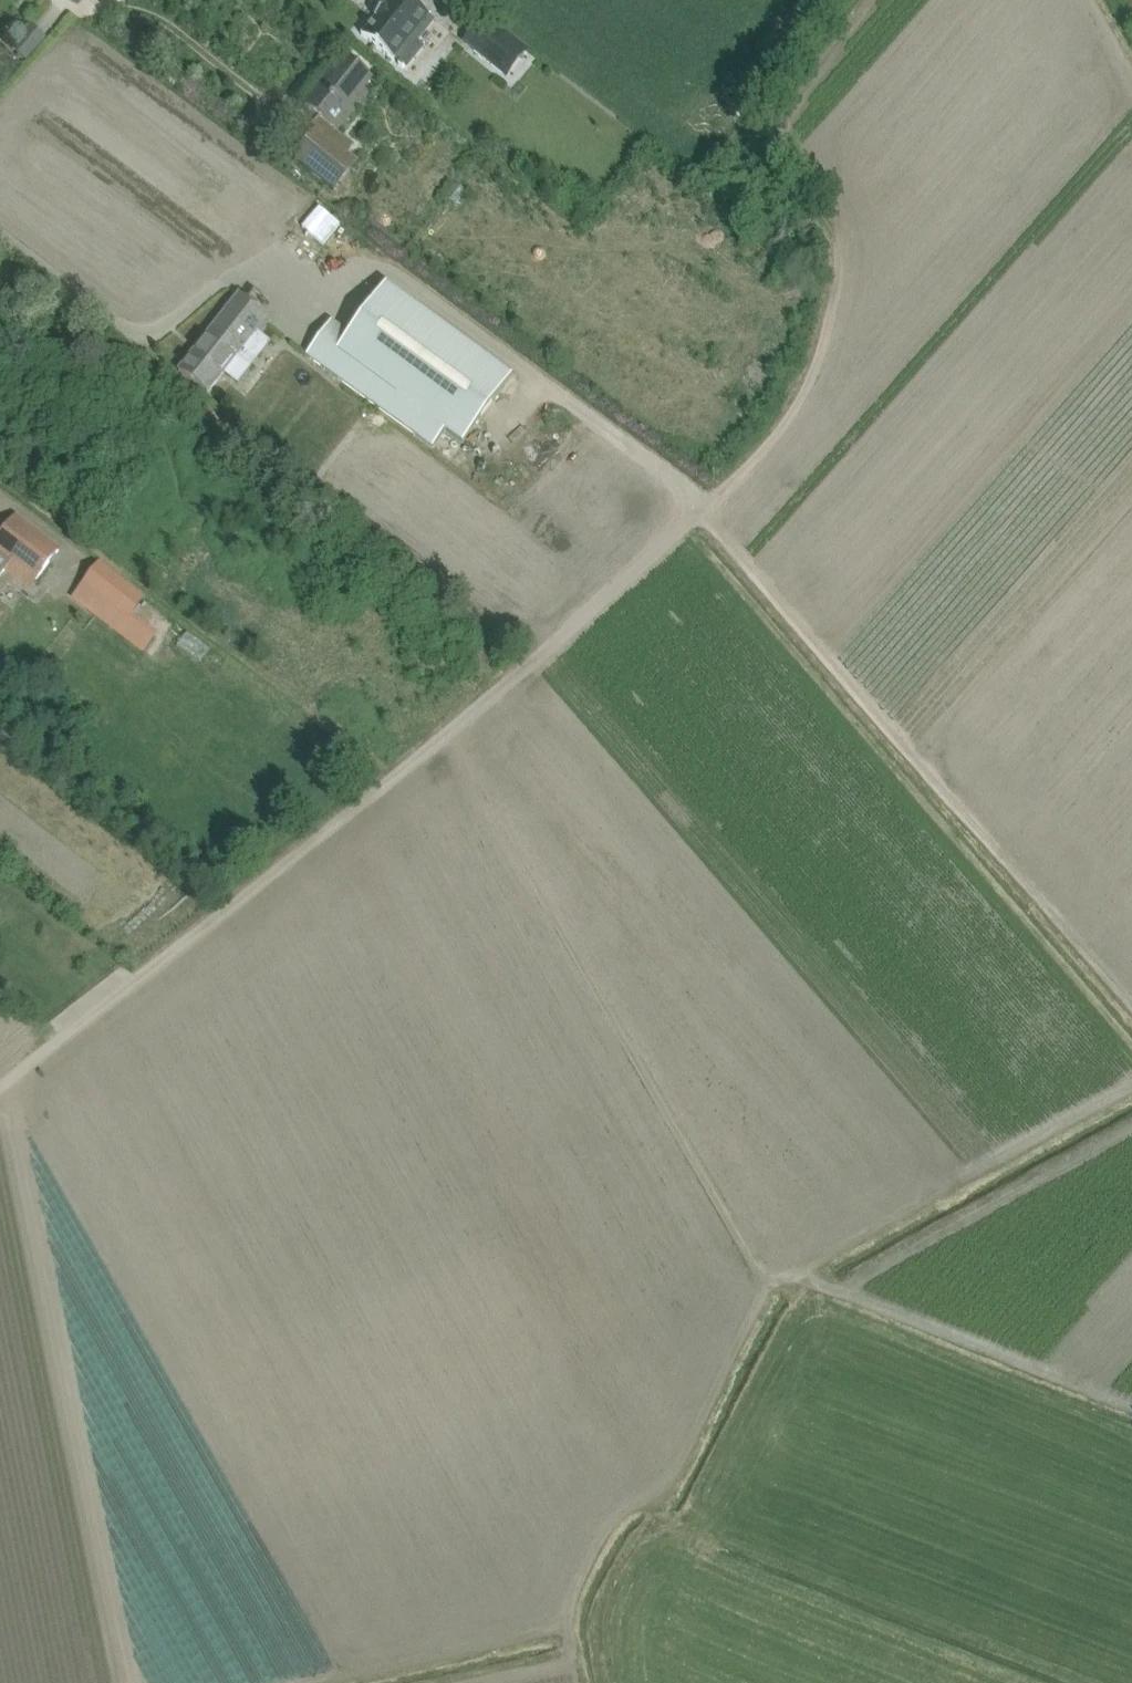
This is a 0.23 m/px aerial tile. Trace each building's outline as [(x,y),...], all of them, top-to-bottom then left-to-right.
[(361,34),(393,60),(430,15),(411,0),(388,0),(361,34)] [(105,12),(108,20),(129,11),(125,3),(105,12)] [(492,24),(471,51),(502,76),(523,49),(492,24)] [(14,50),(25,60),(44,39),(31,27),(12,49),(14,50)] [(315,129),(292,157),(323,183),(347,153),(353,145),(336,131),(350,114),(362,99),(357,95),(371,78),(362,70),(345,56),(305,106),(318,117),(311,125),(315,129)] [(338,224),(318,208),(301,227),(322,244),(338,224)] [(463,444),(513,375),(386,282),(349,333),(332,320),(306,355),(432,447),(444,430),(463,444)] [(240,294),(178,371),(196,385),(207,394),(223,373),(238,385),(251,368),(237,356),(256,332),(260,334),(272,320),(257,308),(240,294)] [(11,561),(35,579),(58,550),(16,518),(0,538),(0,575),(11,561)] [(97,566),(81,587),(107,607),(98,619),(143,654),(154,640),(128,620),(142,602),(97,566)]
